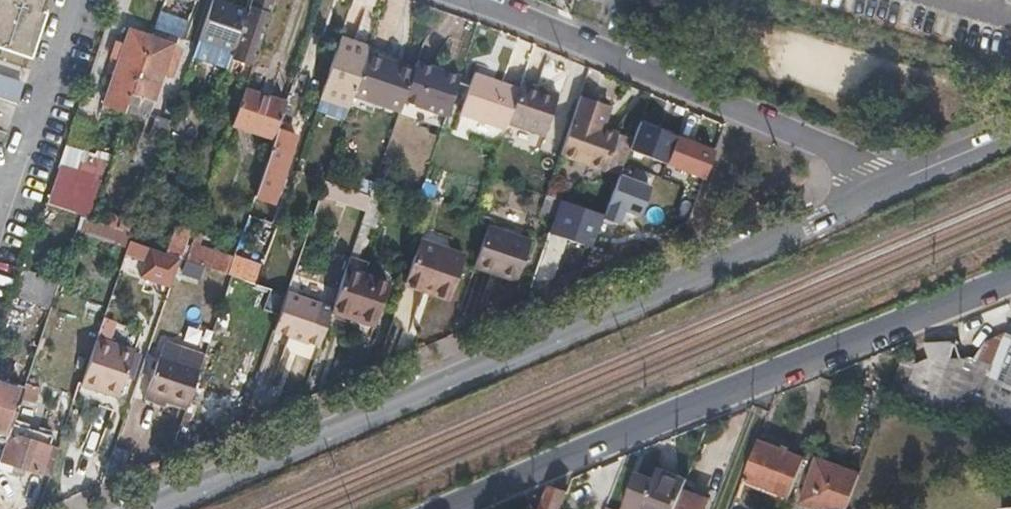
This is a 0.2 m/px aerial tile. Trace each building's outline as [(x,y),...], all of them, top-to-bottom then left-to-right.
[(29,58),(44,14),(41,13),(46,0),(0,0),(0,48),(29,58)] [(248,12),(213,0),(199,39),(235,51),(248,12)] [(234,54),(255,60),(275,0),(252,0),(248,12),(235,51),(234,54)] [(155,27),(179,36),(185,20),(161,10),(155,27)] [(133,92),(152,36),(130,29),(105,104),(126,112),(133,92)] [(171,43),(152,36),(133,92),(152,99),(171,43)] [(368,51),(339,41),(319,99),(348,108),(352,99),(366,57),(368,51)] [(366,57),(352,99),(397,114),(398,113),(412,72),(366,57)] [(422,61),(417,59),(412,72),(398,113),(404,115),(408,104),(421,64),(422,61)] [(408,104),(446,117),(459,77),(421,64),(408,104)] [(478,76),(470,101),(485,106),(494,82),(478,76)] [(470,101),(463,118),(503,132),(505,126),(517,90),(496,83),(494,82),(485,106),(470,101)] [(517,90),(505,126),(542,138),(557,96),(520,83),(517,90)] [(245,88),(233,124),(274,138),(278,130),(287,103),(245,88)] [(580,97),(560,156),(619,176),(632,140),(601,129),(609,107),(580,97)] [(148,143),(161,148),(171,120),(157,116),(148,143)] [(677,138),(640,124),(630,152),(667,166),(677,138)] [(274,138),(256,196),(272,202),(294,136),(278,130),(274,138)] [(714,151),(677,138),(667,166),(704,179),(714,151)] [(103,179),(60,163),(46,203),(82,215),(90,218),(103,179)] [(652,188),(619,176),(602,219),(620,225),(624,215),(639,220),(652,188)] [(369,198),(361,222),(374,227),(387,190),(374,185),(369,198)] [(559,202),(548,235),(590,252),(602,219),(559,202)] [(90,218),(82,215),(77,231),(127,248),(130,240),(133,233),(90,218)] [(486,261),(483,270),(515,281),(530,239),(487,225),(476,257),(486,261)] [(607,226),(599,249),(618,240),(621,231),(607,226)] [(421,241),(406,284),(448,298),(464,255),(421,241)] [(192,243),(186,259),(229,273),(234,257),(192,243)] [(272,244),(259,283),(270,287),(280,291),(293,252),(272,244)] [(464,255),(448,298),(449,299),(465,256),(464,255)] [(229,273),(232,274),(246,279),(255,282),(261,266),(234,257),(229,273)] [(473,266),(483,270),(486,261),(476,257),(473,266)] [(281,307),(326,323),(332,308),(340,284),(295,269),(286,293),(281,307)] [(340,284),(332,308),(375,323),(382,304),(389,285),(344,270),(340,284)] [(263,308),(279,314),(281,307),(286,293),(280,291),(270,287),(263,308)] [(935,411),(970,423),(973,417),(1010,432),(1010,334),(1007,333),(993,365),(973,356),(952,358),(935,411)] [(97,336),(82,381),(119,395),(135,350),(97,336)] [(166,396),(165,399),(186,407),(199,371),(158,357),(147,390),(166,396)] [(905,361),(891,397),(903,402),(916,365),(905,361)] [(7,437),(12,421),(23,389),(0,381),(0,435),(7,437)] [(186,407),(165,399),(165,402),(185,409),(186,407)] [(0,459),(0,460),(16,465),(31,470),(49,476),(66,428),(57,425),(49,445),(36,440),(39,431),(12,421),(7,437),(0,459)] [(803,460),(758,442),(745,478),(791,496),(803,460)] [(819,508),(847,508),(860,475),(818,460),(803,503),(819,508)] [(31,470),(16,465),(13,473),(26,478),(31,470)] [(625,508),(675,508),(680,495),(685,482),(657,472),(653,480),(638,474),(625,508)] [(549,491),(542,508),(559,508),(565,492),(551,487),(549,491)] [(705,505),(680,495),(675,508),(703,508),(705,505)]
